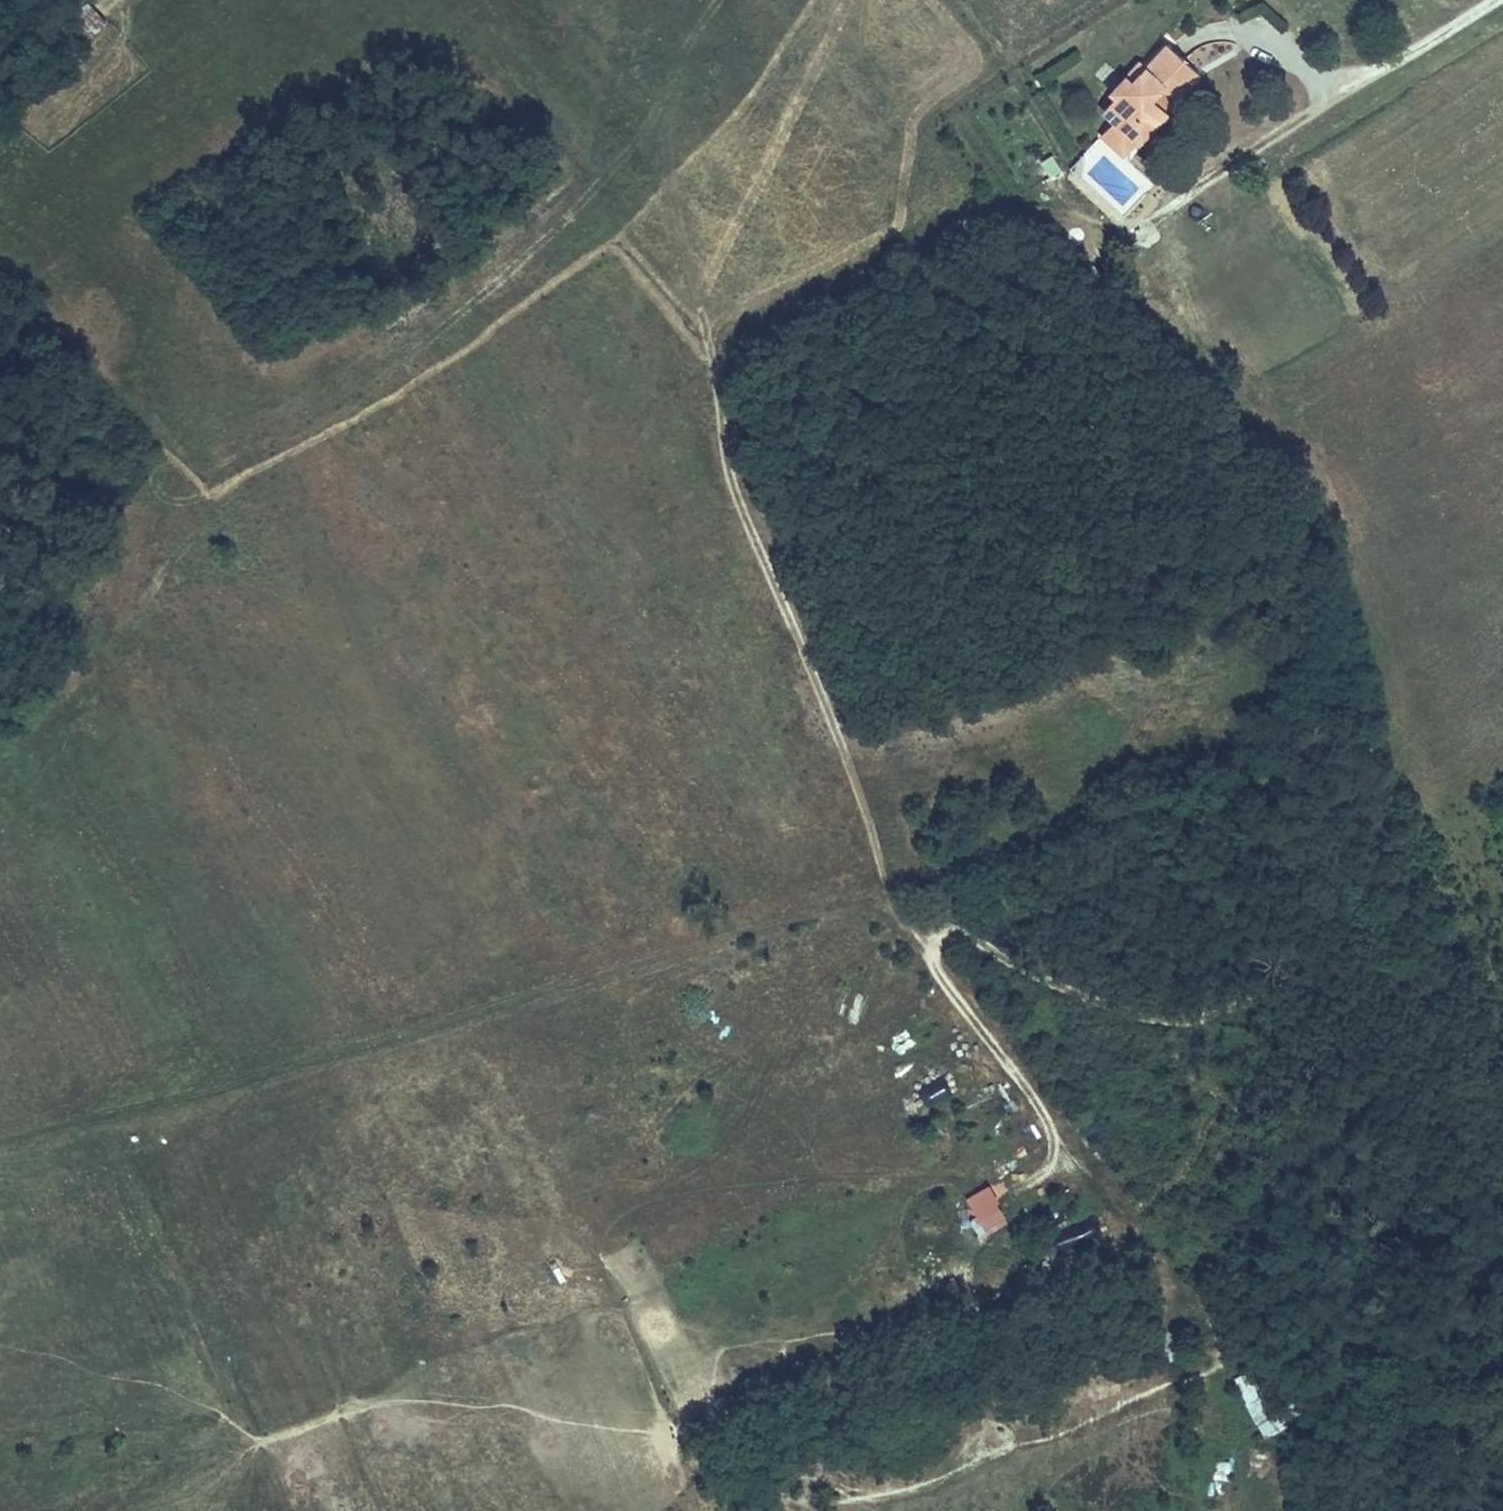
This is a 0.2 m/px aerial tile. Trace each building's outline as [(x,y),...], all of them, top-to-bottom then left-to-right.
[(1130,85),(1124,79),(1110,94),(1116,99),(1103,114),(1128,135),(1154,106),(1149,101),(1161,88),(1174,100),(1195,77),(1165,47),(1143,71),(1130,85)] [(1136,64),(1124,79),(1130,85),(1143,71),(1136,64)] [(1154,106),(1128,135),(1138,145),(1164,115),(1154,106)] [(1266,1436),(1285,1423),(1261,1386),(1241,1399),(1266,1436)] [(1227,1484),(1229,1458),(1212,1458),(1211,1483),(1227,1484)]
